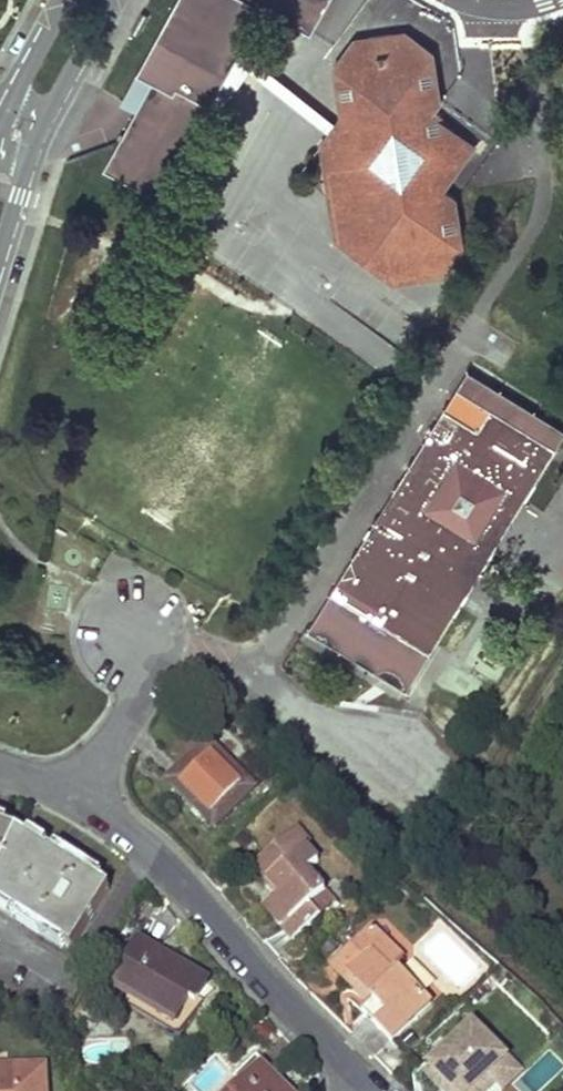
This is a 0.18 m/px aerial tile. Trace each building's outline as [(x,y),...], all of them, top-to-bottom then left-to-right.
[(122,105),(138,113),(161,72),(153,68),(161,54),(175,62),(182,50),(230,77),(244,51),(266,11),(246,0),(180,0),(122,105)] [(266,11),(313,36),(333,0),(246,0),(266,11)] [(323,146),(331,196),(445,279),(467,249),(439,229),(459,200),(446,191),(467,163),(423,131),(435,114),(444,102),(416,82),(436,54),(407,32),(400,41),(392,35),(370,37),(364,45),(357,40),(336,69),(364,90),(341,121),(338,126),(331,135),(323,146)] [(213,108),(230,77),(182,50),(175,62),(161,54),(153,68),(161,72),(111,164),(166,194),(201,131),(204,125),(194,119),(203,103),(213,108)] [(201,131),(208,134),(252,73),(331,135),(338,126),(244,51),(230,77),(213,108),(203,103),(194,119),(204,125),(201,131)] [(416,82),(444,102),(436,54),(416,82)] [(364,90),(336,69),(341,121),(364,90)] [(467,163),(479,146),(435,114),(423,131),(467,163)] [(111,164),(107,172),(162,202),(166,194),(111,164)] [(331,196),(339,247),(394,287),(445,279),(331,196)] [(464,371),(456,384),(463,388),(471,375),(464,371)] [(381,507),(306,631),(375,673),(403,627),(433,645),(490,551),(473,540),(504,490),(521,500),(562,431),(471,375),(463,388),(456,384),(406,465),(419,473),(394,515),(381,507)] [(406,465),(381,507),(394,515),(419,473),(406,465)] [(473,540),(490,551),(521,500),(504,490),(473,540)] [(375,673),(405,691),(433,645),(403,627),(375,673)] [(209,744),(170,782),(195,808),(214,827),(253,788),(209,744)] [(279,895),(263,909),(277,924),(293,941),(320,917),(310,904),(324,892),(306,873),(317,863),(305,849),(309,845),(294,829),(254,865),(279,895)] [(18,836),(0,830),(0,872),(18,836)] [(0,872),(0,907),(72,949),(110,888),(54,857),(18,836),(0,872)] [(324,892),(310,904),(320,917),(335,905),(324,892)] [(402,958),(374,929),(333,969),(358,993),(362,989),(373,1001),(367,1007),(363,1011),(373,1020),(394,1042),(431,1005),(393,967),(402,958)] [(189,972),(141,945),(114,990),(173,1023),(185,1004),(192,1008),(206,982),(189,972)] [(355,996),(367,1007),(373,1001),(362,989),(358,993),(355,996)] [(433,1090),(502,1090),(522,1071),(471,1021),(417,1075),(433,1090)] [(239,1090),(290,1090),(284,1084),(255,1056),(233,1078),(242,1088),(239,1090)] [(44,1066),(0,1068),(0,1090),(45,1090),(44,1066)]
